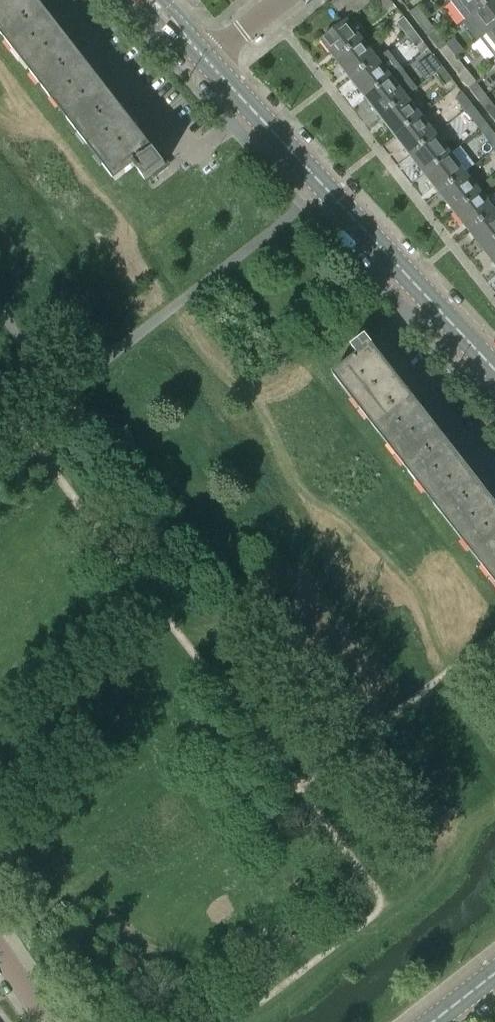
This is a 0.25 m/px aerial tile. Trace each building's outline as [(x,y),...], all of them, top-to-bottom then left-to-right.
[(116,182),(135,167),(146,181),(166,165),(155,150),(154,151),(149,155),(29,0),(0,0),(0,33),(116,182)] [(355,15),(343,0),(335,0),(330,4),(345,21),(347,20),(348,21),(355,15)] [(355,15),(365,8),(359,0),(343,0),(355,15)] [(390,0),(378,0),(386,11),(394,5),(390,0)] [(491,0),(452,0),(450,2),(464,21),(471,15),(491,0)] [(471,15),(486,34),(494,27),(494,0),(491,0),(471,15)] [(410,12),(420,25),(427,20),(417,6),(410,12)] [(406,36),(414,30),(403,17),(396,23),(406,36)] [(335,61),(363,39),(348,21),(347,20),(345,21),(320,41),(335,61)] [(436,32),(427,20),(420,25),(429,37),(436,32)] [(486,34),(480,39),(494,58),(494,27),(486,34)] [(423,42),(414,30),(406,36),(416,48),(423,42)] [(377,58),(363,39),(335,61),(350,80),(377,58)] [(449,63),(456,58),(445,44),(439,49),(449,63)] [(443,68),(433,55),(426,60),(436,74),(443,68)] [(377,58),(350,80),(365,99),(392,77),(377,58)] [(466,69),(456,58),(449,63),(459,75),(466,69)] [(452,80),(443,68),(436,74),(445,85),(452,80)] [(407,96),(392,77),(365,99),(379,118),(407,96)] [(479,101),(486,95),(476,82),(469,88),(479,101)] [(473,106),(462,92),(455,98),(466,111),(473,106)] [(486,95),(479,101),(488,113),(494,108),(494,107),(486,95)] [(394,137),(422,115),(407,96),(379,118),(394,137)] [(473,106),(466,111),(475,123),(482,118),(473,106)] [(436,134),(422,115),(394,137),(409,156),(436,134)] [(492,131),(485,136),(494,149),(494,135),(492,131)] [(424,175),(451,153),(436,134),(409,156),(424,175)] [(466,172),(451,153),(424,175),(438,193),(466,172)] [(453,212),(481,191),(466,172),(438,193),(453,212)] [(481,191),(453,212),(468,231),(494,210),(494,209),(481,191)] [(494,241),(494,210),(468,231),(483,250),(494,241)] [(483,250),(494,266),(494,241),(483,250)] [(444,447),(368,349),(373,345),(366,335),(352,347),(358,355),(333,374),(494,583),(494,513),(444,447)]
